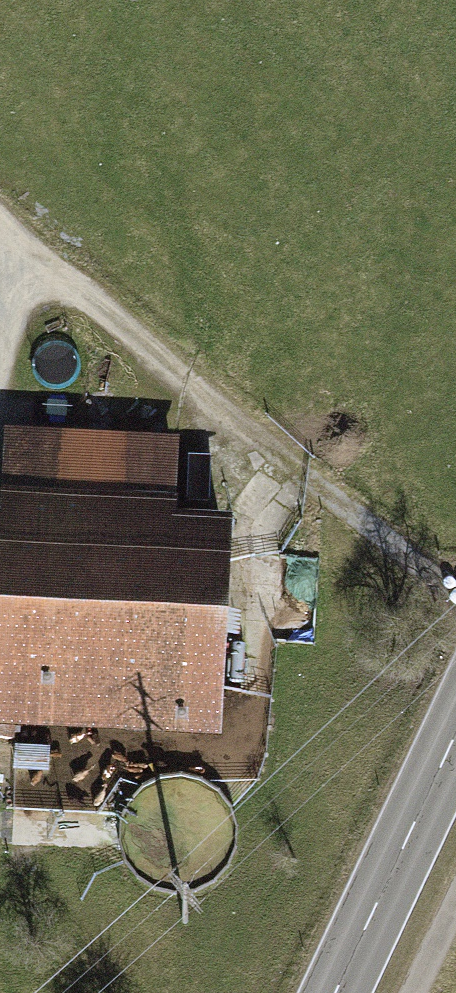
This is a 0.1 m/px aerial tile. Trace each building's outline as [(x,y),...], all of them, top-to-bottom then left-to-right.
[(214,746),(219,532),(167,531),(169,444),(0,440),(0,740),(214,746)]
